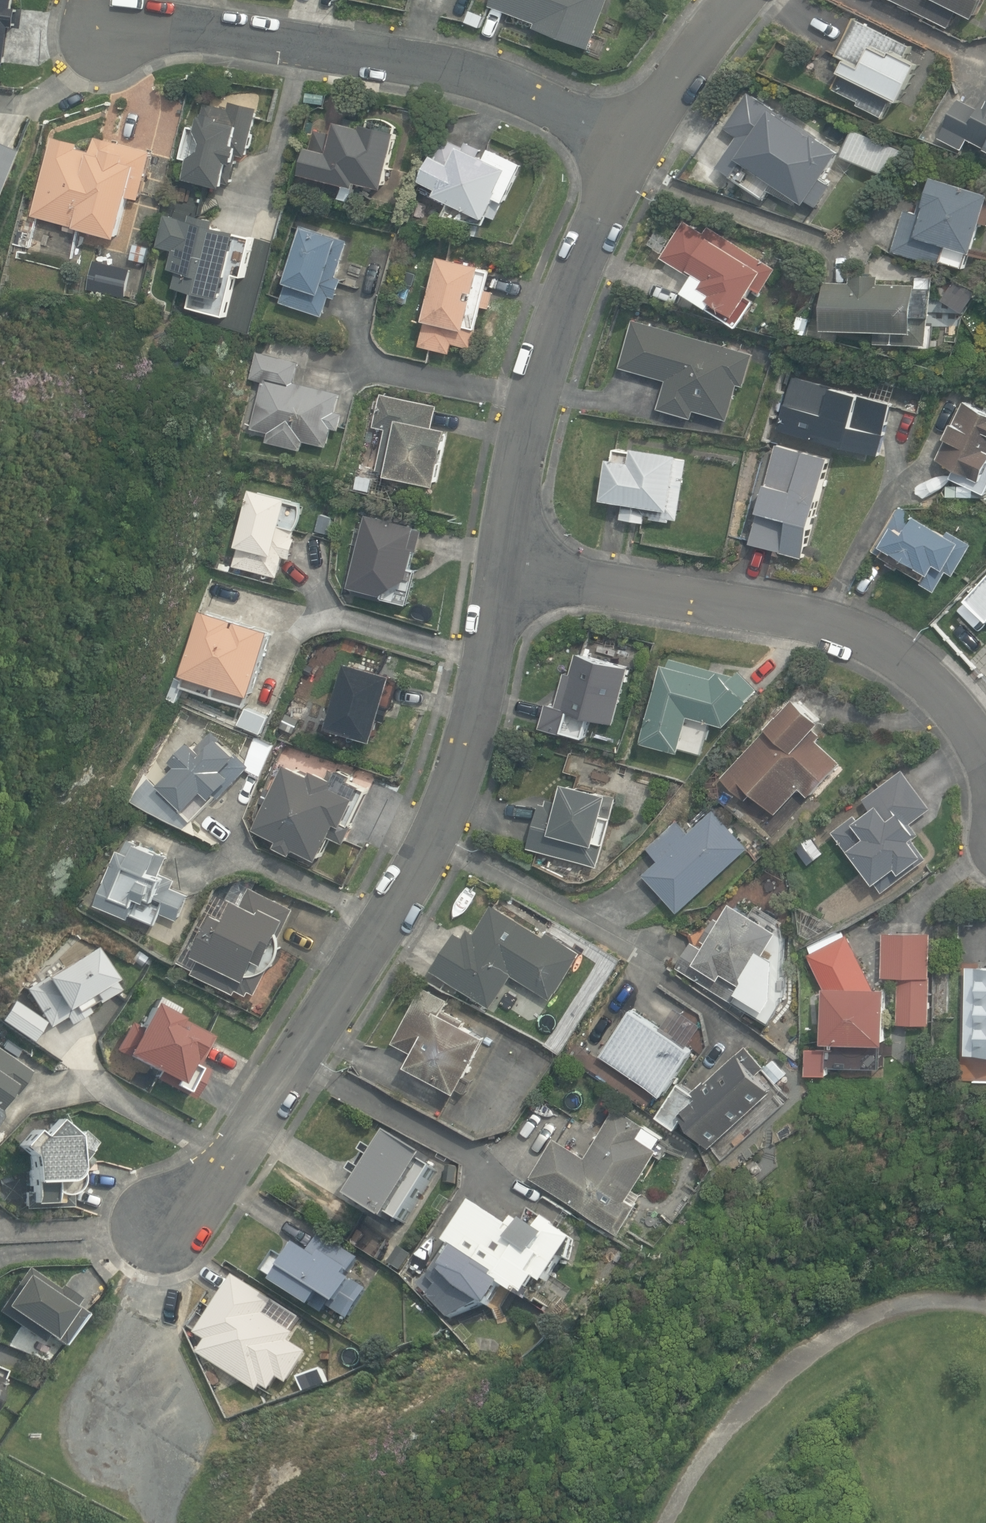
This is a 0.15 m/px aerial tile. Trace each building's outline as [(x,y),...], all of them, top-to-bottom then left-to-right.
[(4,62),(9,26),(16,27),(19,8),(11,7),(12,0),(0,0),(0,61),(4,62)] [(592,48),(611,0),(493,0),(491,5),(538,23),(536,27),(592,48)] [(930,18),(939,0),(894,0),(930,18)] [(977,18),(985,1),(985,0),(941,0),(977,18)] [(859,105),(884,118),(895,98),(902,102),(922,64),(906,56),(911,47),(857,19),(838,55),(850,61),(836,88),(861,102),(859,105)] [(306,102),(325,105),(326,95),(307,93),(306,102)] [(985,147),(985,102),(982,110),(962,99),(941,137),(964,150),(970,138),(985,147)] [(188,179),(228,189),(229,184),(233,185),(241,156),(248,158),(261,108),(232,101),(231,108),(221,106),(221,108),(207,104),(201,129),(191,126),(183,158),(193,160),(188,179)] [(409,122),(414,127),(421,127),(424,120),(420,114),(412,115),(409,122)] [(820,205),(825,209),(833,197),(827,193),(832,185),(824,180),(843,152),(787,114),(766,145),(756,139),(729,179),(747,191),(749,189),(765,199),(777,181),(817,208),(820,205)] [(362,182),(388,188),(401,132),(367,124),(368,120),(350,116),(349,122),(341,121),(338,134),(317,129),(312,150),(315,151),(311,170),(322,173),(321,177),(361,187),(362,182)] [(439,195),(490,218),(491,215),(498,218),(506,200),(499,197),(512,169),(482,156),(485,148),(469,140),(466,146),(445,136),(424,180),(442,188),(439,195)] [(35,218),(122,240),(132,198),(141,201),(154,151),(98,137),(94,151),(81,147),(82,143),(56,137),(35,218)] [(968,268),(985,214),(985,193),(936,176),(926,205),(929,206),(926,216),(908,210),(895,250),(941,266),(943,259),(968,268)] [(190,307),(227,316),(237,274),(246,276),(255,238),(241,234),(242,232),(219,227),(220,220),(195,214),(193,220),(168,214),(160,247),(176,251),(172,269),(181,272),(177,288),(194,292),(190,307)] [(662,253),(679,224),(666,216),(649,244),(662,253)] [(712,309),(740,327),(778,268),(710,225),(705,233),(686,221),(662,258),(697,280),(689,292),(713,307),(712,309)] [(283,302),(326,315),(332,296),(338,298),(344,278),(340,276),(351,239),(306,226),(283,302)] [(422,345),(453,353),(456,343),(474,347),(484,306),(492,308),(497,292),(488,290),(493,272),(483,270),(484,266),(444,256),(422,345)] [(877,343),(930,345),(931,315),(917,315),(918,283),(880,283),(880,275),(853,275),(853,283),(826,282),(825,330),(878,331),(877,343)] [(808,335),(812,318),(799,316),(796,333),(808,335)] [(696,409),(729,419),(739,384),(746,386),(755,354),(636,320),(622,367),(668,380),(660,408),(693,417),(696,409)] [(270,441),(305,450),(307,440),(330,445),(334,427),(342,429),(346,413),(338,411),(342,392),(297,382),(302,362),(258,352),(252,378),(266,381),(255,428),(272,432),(270,441)] [(781,430),(880,456),(894,403),(795,377),(781,430)] [(379,469),(440,484),(453,429),(436,425),(441,406),(383,392),(376,426),(388,429),(379,469)] [(983,480),(985,474),(985,410),(967,401),(938,459),(983,480)] [(752,544),(804,557),(830,457),(778,444),(752,544)] [(656,519),(671,522),(672,518),(680,519),(690,455),(637,446),(634,462),(611,458),(605,499),(626,503),(624,517),(646,521),(647,515),(657,517),(656,519)] [(357,488),(371,491),(374,477),(360,475),(357,488)] [(236,566),(281,577),(285,557),(293,559),(298,538),(295,537),(297,529),(299,529),(305,504),(293,501),(294,498),(256,488),(236,566)] [(874,551),(937,589),(948,570),(955,573),(973,543),(903,507),(898,508),(874,551)] [(330,534),(335,516),(322,513),(317,531),(330,534)] [(386,598),(410,604),(418,569),(414,568),(419,550),(415,549),(421,526),(372,514),(354,586),(358,587),(357,593),(385,600),(386,598)] [(971,598),(975,607),(985,616),(985,582),(971,598)] [(185,674),(255,695),(274,630),(207,609),(185,674)] [(542,727),(564,733),(570,711),(616,723),(632,666),(579,652),(573,674),(568,672),(559,706),(548,704),(542,727)] [(666,661),(646,738),(706,753),(714,723),(729,727),(760,687),(738,670),(718,675),(666,661)] [(333,727),(377,740),(383,720),(388,721),(392,706),(388,705),(397,674),(352,662),(333,727)] [(754,791),(778,813),(801,787),(810,796),(843,761),(819,739),(823,734),(817,728),(823,721),(796,696),(722,776),(747,799),(754,791)] [(162,790),(195,820),(252,765),(215,729),(200,745),(195,741),(169,767),(174,773),(163,784),(166,786),(162,790)] [(300,847),(323,858),(334,838),(347,844),(356,825),(353,823),(369,788),(363,786),(364,784),(331,769),(329,775),(317,769),(314,774),(290,762),(259,827),(283,839),(280,845),(297,853),(300,847)] [(869,872),(883,890),(928,854),(915,838),(921,834),(912,823),(933,807),(904,769),(865,798),(873,809),(860,820),(855,814),(834,830),(867,874),(869,872)] [(530,847),(600,866),(619,796),(566,783),(561,802),(548,798),(546,804),(542,803),(530,847)] [(645,875),(679,912),(750,847),(715,809),(690,833),(678,819),(647,847),(660,861),(645,875)] [(764,852),(772,843),(760,832),(752,842),(764,852)] [(809,864),(823,854),(809,833),(794,843),(809,864)] [(104,901),(152,921),(157,918),(162,914),(163,910),(179,917),(188,895),(170,888),(173,881),(159,875),(167,856),(130,841),(104,901)] [(239,989),(250,994),(252,990),(258,993),(271,968),(278,960),(281,951),(281,938),(296,909),(251,886),(245,901),(240,899),(231,919),(217,912),(198,954),(203,956),(195,972),(237,993),(239,989)] [(221,906),(226,895),(216,891),(211,902),(221,906)] [(743,1003),(773,1021),(789,994),(790,973),(786,972),(788,937),(784,922),(757,906),(754,912),(733,900),(721,920),(716,916),(702,940),(709,944),(706,949),(693,942),(679,967),(736,1000),(741,990),(748,994),(743,1003)] [(434,970),(494,1007),(514,975),(553,999),(582,951),(550,931),(546,936),(494,904),(476,933),(469,929),(464,937),(457,932),(434,970)] [(809,1050),(808,1075),(830,1075),(831,1067),(886,1069),(886,1045),(889,1040),(890,988),(876,987),(849,934),(808,955),(828,992),(826,1043),(830,1043),(829,1051),(809,1050)] [(936,936),(885,934),(884,976),(901,976),(900,1020),(933,1021),(936,936)] [(24,988),(47,1028),(64,1017),(69,1025),(89,1013),(86,1008),(118,989),(93,947),(24,988)] [(146,965),(152,956),(142,950),(136,959),(146,965)] [(985,1053),(985,967),(969,967),(967,1052),(985,1053)] [(411,1065),(460,1091),(489,1035),(444,1012),(451,999),(425,985),(395,1042),(417,1053),(411,1065)] [(44,1022),(12,1001),(0,1019),(0,1022),(31,1042),(44,1022)] [(153,1079),(191,1100),(207,1070),(197,1064),(213,1037),(185,1021),(180,1031),(173,1028),(179,1018),(152,1003),(139,1026),(130,1022),(114,1050),(156,1074),(153,1079)] [(656,1094),(666,1101),(672,1091),(669,1088),(694,1050),(633,1010),(602,1055),(658,1092),(656,1094)] [(685,1117),(714,1146),(775,1089),(759,1073),(768,1065),(748,1044),(694,1091),(681,1081),(659,1114),(677,1126),(685,1117)] [(7,1109),(32,1072),(0,1051),(0,1104),(7,1109)] [(533,1176),(625,1231),(642,1202),(632,1196),(662,1147),(642,1135),(649,1124),(619,1106),(589,1157),(556,1137),(533,1176)] [(60,1123),(56,1119),(41,1136),(34,1130),(19,1146),(29,1156),(32,1203),(48,1203),(48,1207),(72,1207),(72,1191),(76,1184),(75,1167),(78,1164),(82,1169),(91,1160),(85,1154),(95,1143),(82,1130),(77,1135),(62,1121),(60,1123)] [(394,1217),(404,1223),(437,1171),(427,1164),(430,1159),(396,1137),(385,1155),(371,1147),(358,1167),(372,1176),(356,1201),(390,1222),(394,1217)] [(419,1285),(451,1318),(484,1304),(491,1309),(506,1286),(527,1300),(540,1280),(534,1276),(546,1258),(558,1266),(576,1239),(556,1226),(558,1224),(547,1217),(538,1230),(513,1215),(508,1224),(474,1202),(448,1242),(454,1246),(446,1256),(441,1253),(424,1269),(430,1275),(419,1285)] [(319,1300),(350,1319),(368,1289),(349,1277),(360,1259),(322,1235),(310,1254),(294,1244),(286,1257),(278,1252),(265,1272),(279,1280),(276,1284),(315,1307),(319,1300)] [(2,1304),(62,1346),(86,1312),(76,1305),(81,1298),(62,1284),(59,1288),(28,1266),(2,1304)] [(234,1273),(196,1333),(207,1340),(199,1353),(258,1391),(262,1385),(271,1391),(279,1378),(288,1384),(310,1351),(292,1339),(297,1333),(266,1313),(275,1299),(234,1273)]
